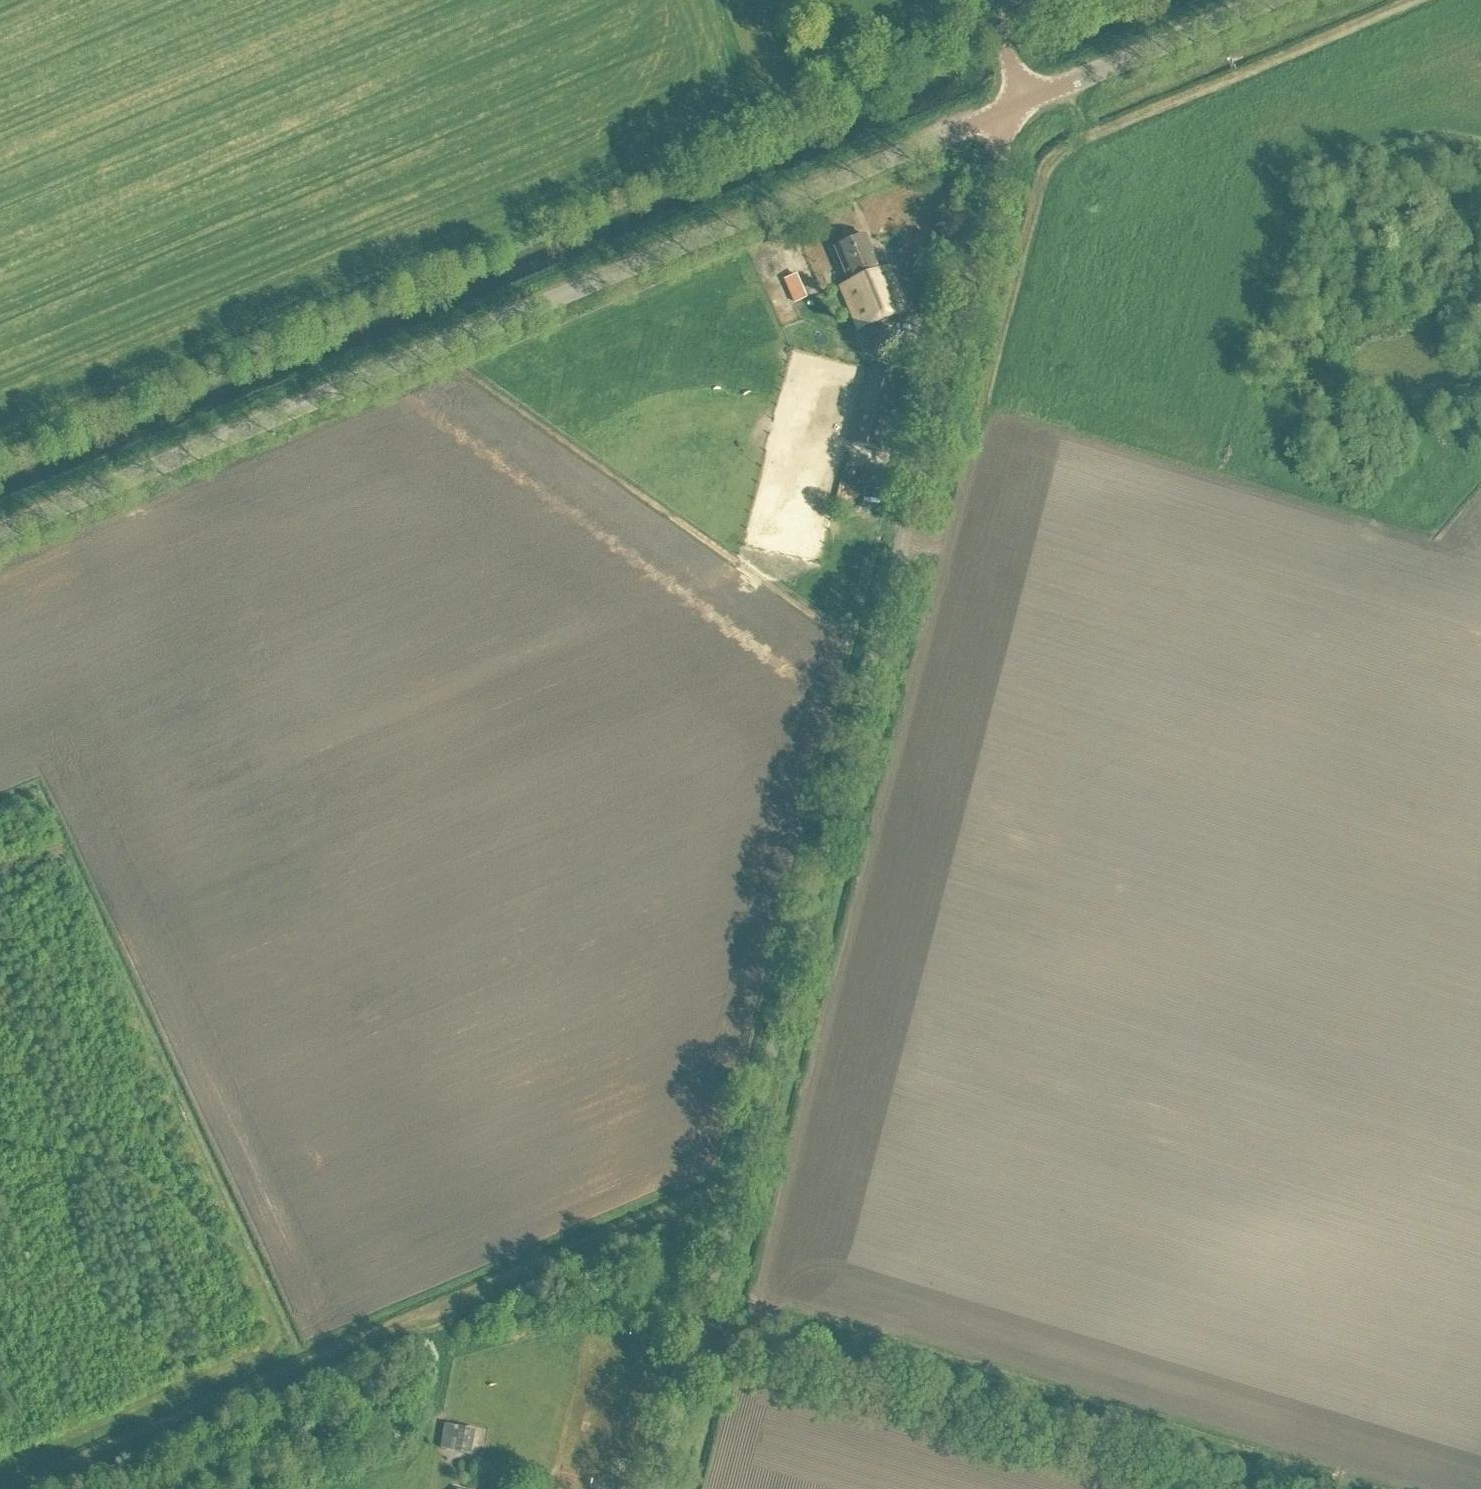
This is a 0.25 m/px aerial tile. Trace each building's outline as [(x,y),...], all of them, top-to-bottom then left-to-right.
[(849,282),(840,286),(857,330),(906,311),(889,267),(880,271),(867,236),(836,248),(849,282)] [(800,272),(787,277),(797,302),(810,296),(800,272)] [(849,443),(880,451),(900,374),(869,366),(868,370),(849,443)] [(439,1449),(471,1455),(476,1431),(444,1425),(439,1449)]
